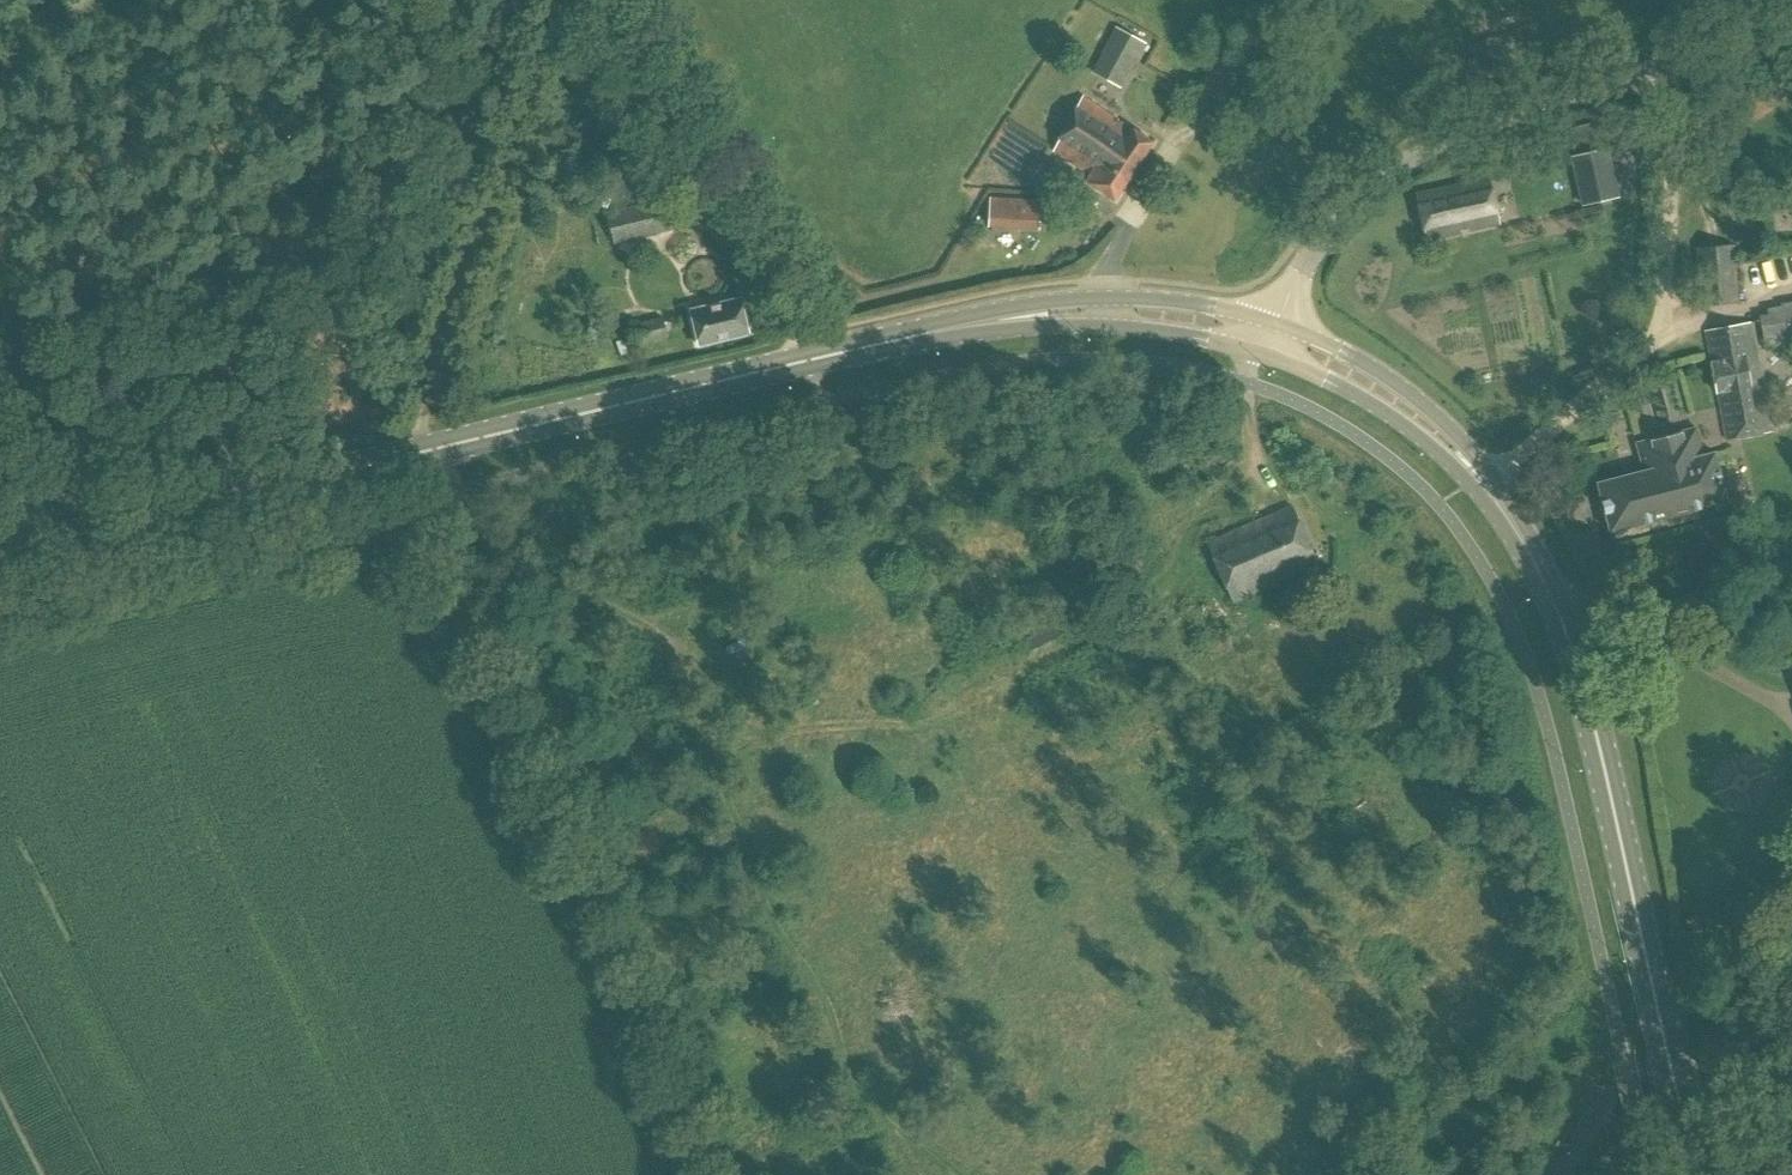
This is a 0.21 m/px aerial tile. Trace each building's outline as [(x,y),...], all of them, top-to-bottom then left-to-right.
[(1132,71),(1146,43),(1114,27),(1100,54),(1102,55),(1093,73),(1121,87),(1130,70),(1132,71)] [(1095,159),(1129,181),(1154,143),(1134,129),(1133,130),(1084,96),(1054,151),(1087,172),(1095,159)] [(1582,207),(1620,198),(1608,148),(1570,157),(1582,207)] [(1116,200),(1129,181),(1095,159),(1087,172),(1095,178),(1091,184),(1116,200)] [(1428,241),(1501,224),(1490,177),(1417,194),(1428,241)] [(615,243),(674,230),(667,199),(607,212),(615,243)] [(991,200),(990,226),(1022,228),(1024,201),(991,200)] [(1701,306),(1737,304),(1733,247),(1697,249),(1701,306)] [(700,346),(750,334),(742,299),(692,311),(700,346)] [(1780,305),(1781,308),(1766,311),(1766,315),(1759,316),(1765,347),(1791,342),(1791,303),(1780,305)] [(634,347),(668,338),(663,318),(629,326),(634,347)] [(1726,439),(1774,429),(1753,321),(1705,330),(1726,439)] [(1678,432),(1699,509),(1727,502),(1714,453),(1706,455),(1698,427),(1678,432)] [(1611,531),(1699,509),(1678,432),(1636,443),(1644,472),(1599,484),(1611,531)] [(1234,603),(1319,567),(1293,506),(1208,542),(1234,603)] [(1791,645),(1791,623),(1786,626),(1782,635),(1787,644),(1791,645)] [(917,803),(915,819),(933,822),(935,806),(917,803)] [(671,824),(661,838),(672,846),(682,831),(671,824)] [(998,914),(1010,923),(1020,909),(1009,900),(998,914)] [(767,1078),(756,1085),(763,1100),(775,1094),(767,1078)]
